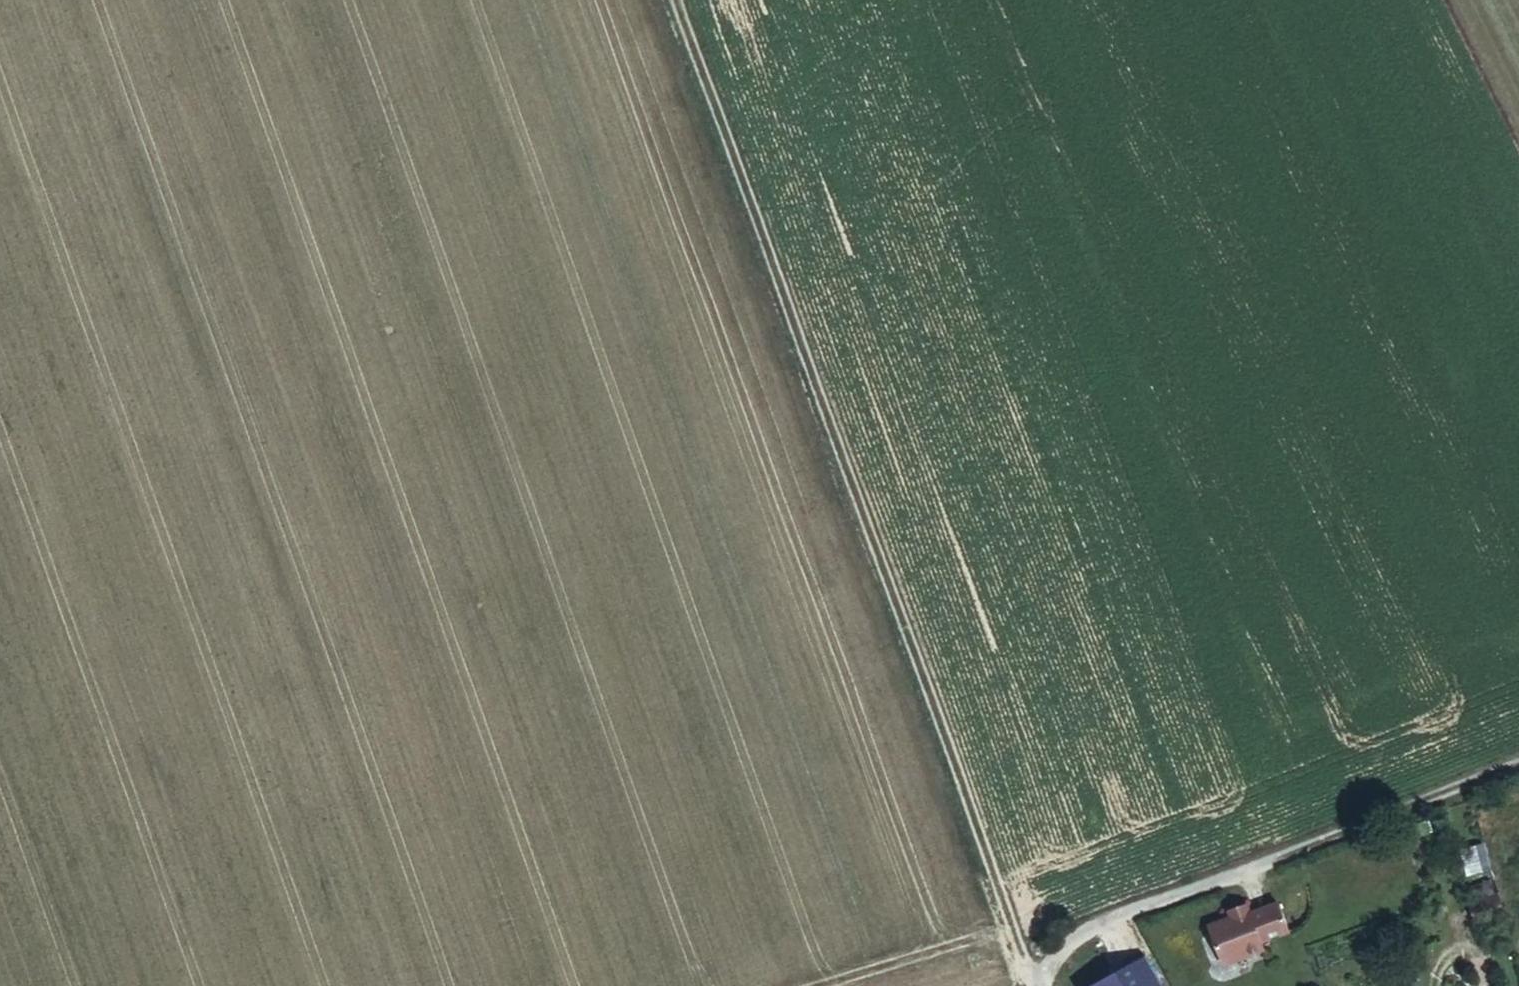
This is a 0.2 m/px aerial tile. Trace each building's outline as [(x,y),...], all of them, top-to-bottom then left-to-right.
[(1461,848),(1467,876),(1491,870),(1485,843),(1461,848)] [(1278,901),(1209,930),(1223,967),(1265,949),(1262,941),(1289,930),(1278,901)] [(1493,903),(1466,910),(1470,928),(1498,921),(1493,903)]
